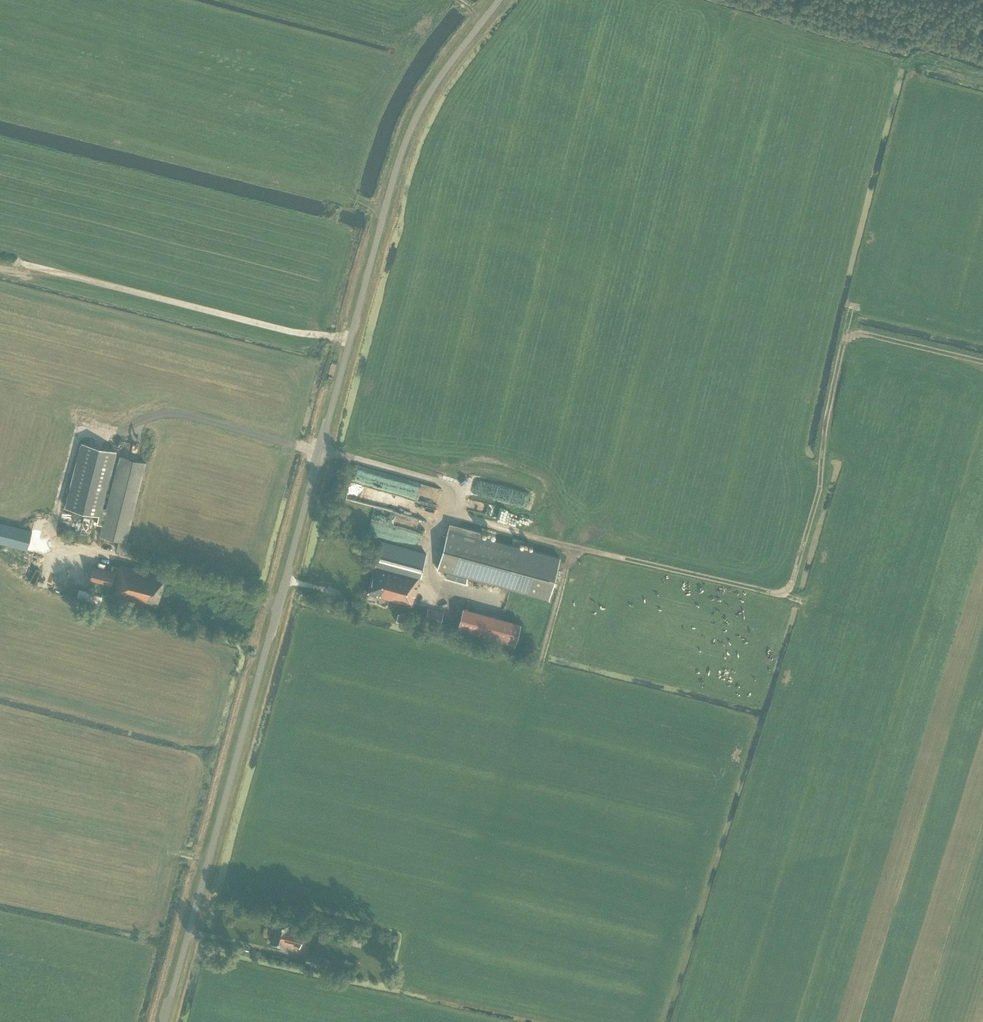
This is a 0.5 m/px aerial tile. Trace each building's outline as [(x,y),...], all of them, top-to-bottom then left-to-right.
[(119,456),(106,508),(102,507),(116,451),(80,442),(63,506),(98,515),(96,523),(102,525),(100,535),(111,538),(108,548),(117,550),(127,553),(130,542),(126,541),(146,463),(119,456)] [(89,518),(83,516),(79,534),(84,535),(89,518)] [(32,531),(0,522),(0,543),(5,544),(2,556),(13,560),(10,571),(21,573),(24,562),(27,550),(32,531)] [(517,546),(448,528),(438,569),(506,587),(548,599),(559,557),(517,546)] [(415,597),(426,554),(382,541),(368,593),(410,605),(413,596),(415,597)] [(114,594),(157,606),(165,577),(121,565),(120,567),(112,565),(111,571),(93,566),(90,579),(111,584),(114,573),(118,574),(115,585),(117,586),(114,594)] [(102,593),(77,587),(75,597),(99,603),(102,593)] [(500,617),(462,607),(455,630),(494,641),(500,617)] [(439,624),(442,613),(428,609),(425,620),(439,624)] [(299,947),(303,932),(287,928),(288,924),(278,921),(272,943),(285,947),(286,944),(292,945),(299,947)] [(355,962),(339,958),(337,968),(353,971),(355,962)]
